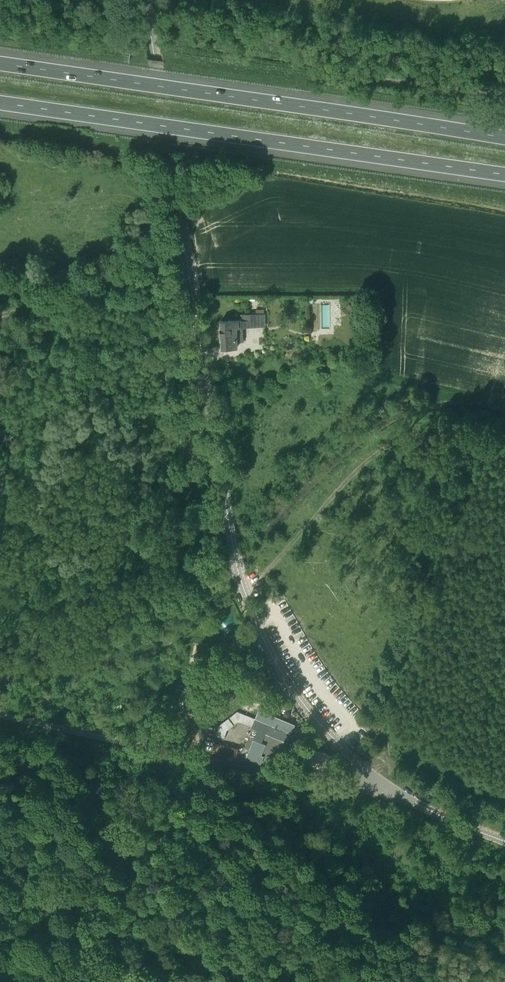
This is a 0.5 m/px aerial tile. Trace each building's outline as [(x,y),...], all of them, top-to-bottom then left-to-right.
[(221,349),(222,349),(238,348),(237,343),(244,343),(244,327),(259,327),(260,314),(240,314),(240,320),(220,321),(221,349)] [(258,714),(254,713),(240,747),(249,750),(246,757),(260,762),(263,756),(278,762),(283,750),(280,749),(291,723),(259,710),(258,714)] [(235,723),(230,717),(220,726),(218,734),(226,736),(229,729),(235,723)] [(236,758),(238,748),(215,742),(213,752),(236,758)]
